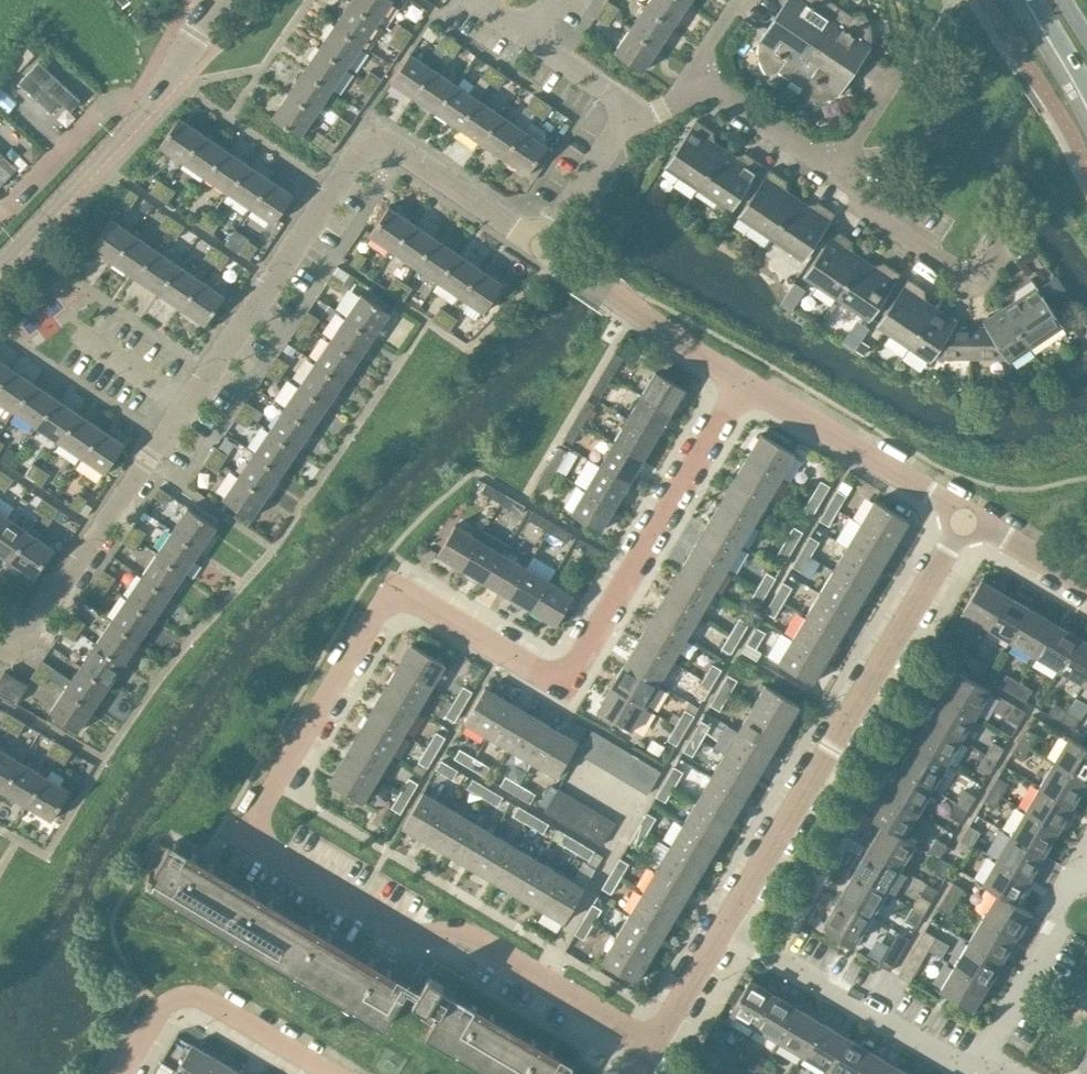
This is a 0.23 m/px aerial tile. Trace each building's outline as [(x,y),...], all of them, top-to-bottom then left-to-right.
[(378,22),(392,0),(351,0),(349,2),(378,22)] [(614,16),(620,7),(609,0),(607,0),(601,8),(614,16)] [(674,24),(689,1),(687,0),(649,0),(646,5),(674,24)] [(815,43),(840,7),(831,0),(780,0),(780,2),(783,4),(776,16),(815,43)] [(334,25),(362,44),(378,22),(349,2),(334,25)] [(631,27),(659,46),(674,24),(646,5),(631,27)] [(840,7),(815,43),(855,69),(863,58),(866,60),(873,58),(871,45),(871,35),(870,27),(868,20),(864,13),(852,14),(840,7)] [(596,16),(608,25),(614,16),(601,8),(596,16)] [(778,70),(791,79),(799,66),(815,43),(776,16),(768,27),(764,25),(757,27),(759,39),(758,46),(758,53),(760,60),(762,66),(766,73),(778,70)] [(395,33),(407,41),(413,33),(400,24),(395,33)] [(319,48),(347,67),(362,44),(334,25),(319,48)] [(615,50),(643,70),(659,46),(631,27),(615,50)] [(389,42),(401,50),(407,41),(395,33),(389,42)] [(436,45),(445,51),(453,39),(444,33),(436,45)] [(445,51),(453,57),(462,45),(453,39),(445,51)] [(9,60),(19,70),(35,53),(25,43),(9,60)] [(805,100),(813,101),(819,101),(827,99),(833,97),(839,93),(852,90),(850,83),(847,81),(855,69),(815,43),(799,66),(791,79),(803,87),(805,100)] [(303,70),(332,89),(347,67),(319,48),(303,70)] [(391,81),(414,96),(433,68),(410,52),(391,81)] [(481,76),(490,82),(498,69),(490,63),(481,76)] [(35,64),(15,86),(59,125),(79,103),(35,64)] [(414,96),(437,111),(456,83),(433,68),(414,96)] [(490,82),(499,87),(507,75),(498,69),(490,82)] [(288,93),(317,112),(332,89),(303,70),(288,93)] [(364,78),(376,87),(382,78),(370,70),(364,78)] [(358,87),(370,95),(376,87),(364,78),(358,87)] [(437,111),(459,127),(479,98),(456,83),(437,111)] [(272,116),(301,135),(317,112),(288,93),(272,116)] [(527,106),(535,112),(543,100),(535,94),(527,106)] [(459,127),(482,142),(501,114),(479,98),(459,127)] [(535,112),(544,118),(552,106),(543,100),(535,112)] [(482,142),(505,157),(524,129),(501,114),(482,142)] [(333,123),(346,132),(352,123),(339,115),(333,123)] [(160,145),(183,161),(202,132),(179,117),(160,145)] [(665,166),(698,189),(711,170),(725,149),(713,140),(712,135),(715,131),(697,119),(692,127),(678,147),(665,166)] [(328,132),(340,140),(346,132),(333,123),(328,132)] [(505,157),(528,173),(547,145),(524,129),(505,157)] [(183,161),(206,176),(225,148),(202,132),(183,161)] [(206,176),(228,191),(247,163),(225,148),(206,176)] [(698,189),(731,210),(744,191),(758,170),(762,163),(745,151),(742,155),(737,156),(725,149),(711,170),(698,189)] [(19,170),(0,153),(0,191),(19,170)] [(228,191),(251,206),(270,178),(247,163),(228,191)] [(738,216),(771,238),(784,219),(798,198),(786,190),(785,184),(787,180),(770,168),(765,176),(751,197),(738,216)] [(251,206),(274,222),(293,194),(270,178),(251,206)] [(150,191),(158,197),(167,185),(158,179),(150,191)] [(158,197),(167,203),(175,190),(167,185),(158,197)] [(122,201),(131,207),(139,195),(130,189),(122,201)] [(771,238),(804,260),(816,241),(830,220),(835,212),(818,201),(815,205),(810,206),(798,198),(784,219),(771,238)] [(370,234),(393,250),(412,221),(389,206),(370,234)] [(195,222),(203,228),(212,215),(203,209),(195,222)] [(159,226),(168,232),(176,220),(167,214),(159,226)] [(203,228),(212,233),(220,221),(212,215),(203,228)] [(91,246),(115,262),(134,234),(111,218),(91,246)] [(168,232),(176,238),(185,226),(176,220),(168,232)] [(393,250),(415,265),(434,237),(412,221),(393,250)] [(803,276),(836,298),(849,278),(863,258),(851,250),(850,245),(853,240),(835,228),(830,236),(817,256),(803,276)] [(115,262),(137,277),(156,249),(134,234),(115,262)] [(415,265),(438,280),(457,252),(434,237),(415,265)] [(241,253),(249,259),(258,246),(249,240),(241,253)] [(204,257),(213,263),(221,250),(213,245),(204,257)] [(137,277),(160,292),(179,264),(156,249),(137,277)] [(213,263),(222,268),(230,256),(221,250),(213,263)] [(350,263),(359,269),(367,257),(358,251),(350,263)] [(438,280),(461,295),(480,267),(457,252),(438,280)] [(836,298),(869,320),(882,301),(896,280),(901,273),(883,261),(880,265),(875,266),(863,258),(849,278),(836,298)] [(160,292),(182,308),(201,279),(179,264),(160,292)] [(461,295),(484,311),(503,283),(480,267),(461,295)] [(327,282),(339,290),(345,282),(333,273),(327,282)] [(387,288),(396,294),(404,282),(395,276),(387,288)] [(922,328),(936,307),(924,299),(923,294),(926,289),(908,278),(903,285),(889,306),(876,325),(909,347),(922,328)] [(1019,329),(1030,347),(1063,325),(1051,307),(1037,285),(1032,278),(1014,290),(1017,294),(1016,299),(1004,307),(1019,329)] [(182,308),(206,323),(225,295),(201,279),(182,308)] [(396,294),(404,300),(413,288),(404,282),(396,294)] [(346,316),(374,335),(390,312),(362,293),(346,316)] [(432,319),(441,325),(449,312),(441,306),(432,319)] [(942,357),(969,357),(969,326),(955,326),(954,325),(957,321),(936,307),(922,328),(909,347),(930,361),(935,353),(942,357)] [(1004,353),(1010,361),(1030,347),(1019,329),(1004,307),(983,321),(986,325),(985,326),(969,326),(969,357),(998,357),(1004,353)] [(302,319),(314,327),(320,319),(307,310),(302,319)] [(441,325),(449,330),(458,318),(449,312),(441,325)] [(331,339),(359,358),(374,335),(346,316),(331,339)] [(296,328),(308,336),(314,327),(302,319),(296,328)] [(315,361),(344,381),(359,358),(331,339),(315,361)] [(603,371),(612,376),(623,357),(615,352),(603,371)] [(271,364),(283,373),(289,364),(277,356),(271,364)] [(11,367),(0,359),(0,383),(11,367)] [(300,384),(328,403),(344,381),(315,361),(300,384)] [(265,373),(278,381),(283,373),(271,364),(265,373)] [(14,410),(33,382),(11,367),(0,383),(0,401),(14,410)] [(642,394),(671,412),(685,387),(656,370),(642,394)] [(592,391),(601,396),(612,376),(603,371),(592,391)] [(14,410),(37,426),(56,397),(33,382),(14,410)] [(285,406),(313,426),(328,403),(300,384),(285,406)] [(628,418),(657,435),(671,412),(642,394),(628,418)] [(37,426),(59,441),(79,412),(56,397),(37,426)] [(575,418),(584,423),(596,404),(587,399),(575,418)] [(241,409),(253,418),(259,409),(246,401),(241,409)] [(270,429),(298,448),(313,426),(285,406),(270,429)] [(235,418),(247,426),(253,418),(241,409),(235,418)] [(59,441),(82,456),(101,428),(79,412),(59,441)] [(564,437),(573,443),(584,423),(575,418),(564,437)] [(614,441),(643,458),(657,435),(628,418),(614,441)] [(82,456),(105,472),(124,443),(101,428),(82,456)] [(254,452),(283,471),(298,448),(270,429),(254,452)] [(747,456),(781,476),(795,453),(761,432),(747,456)] [(600,464),(629,482),(643,458),(614,441),(600,464)] [(210,455),(222,463),(228,454),(216,446),(210,455)] [(548,465),(556,470),(568,451),(559,446),(548,465)] [(239,474),(267,494),(283,471),(254,452),(239,474)] [(204,463),(217,472),(222,463),(210,455),(204,463)] [(734,479),(768,499),(781,476),(747,456),(734,479)] [(24,475),(33,480),(41,468),(32,462),(24,475)] [(586,488),(615,505),(629,482),(600,464),(586,488)] [(536,484),(545,490),(556,470),(548,465),(536,484)] [(33,480),(41,486),(50,474),(41,468),(33,480)] [(5,491),(14,478),(5,473),(0,480),(0,487),(5,491)] [(223,498),(252,517),(267,494),(239,474),(223,498)] [(720,502),(754,522),(768,499),(734,479),(720,502)] [(812,495),(821,500),(830,485),(821,480),(812,495)] [(481,491),(501,503),(506,493),(486,482),(481,491)] [(153,495),(166,504),(172,495),(159,486),(153,495)] [(572,512),(601,530),(615,505),(586,488),(572,512)] [(829,504),(838,509),(846,495),(837,489),(829,504)] [(70,505),(78,511),(87,499),(78,493),(70,505)] [(501,503),(520,513),(525,504),(506,493),(501,503)] [(803,509),(812,514),(821,500),(812,495),(803,509)] [(33,510),(42,515),(50,503),(42,497),(33,510)] [(860,523),(895,543),(909,520),(874,500),(860,523)] [(706,525),(741,545),(754,522),(720,502),(706,525)] [(42,515),(51,521),(59,509),(50,503),(42,515)] [(820,519),(829,524),(838,509),(829,504),(820,519)] [(173,529),(201,549),(217,525),(188,506),(173,529)] [(528,519),(548,530),(553,521),(533,510),(528,519)] [(8,517),(0,511),(0,529),(8,517)] [(11,560),(31,532),(8,517),(0,529),(0,553),(11,560)] [(548,530),(567,541),(572,533),(553,521),(548,530)] [(847,546),(881,566),(895,543),(860,523),(847,546)] [(128,532),(141,541),(146,532),(134,524),(128,532)] [(438,553),(462,568),(479,538),(455,524),(438,553)] [(693,548),(727,568),(741,545),(706,525),(693,548)] [(785,540),(794,546),(803,531),(794,526),(785,540)] [(157,552),(186,571),(201,549),(173,529),(157,552)] [(11,560),(35,576),(54,548),(31,532),(11,560)] [(122,541),(135,549),(141,541),(128,532),(122,541)] [(802,550),(810,555),(819,540),(810,535),(802,550)] [(462,568),(485,581),(503,552),(479,538),(462,568)] [(575,546),(595,558),(600,549),(580,538),(575,546)] [(776,555),(785,560),(794,546),(785,540),(776,555)] [(833,569),(867,589),(881,566),(847,546),(833,569)] [(679,571),(713,591),(727,568),(693,548),(679,571)] [(793,565),(802,570),(810,555),(802,550),(793,565)] [(142,574),(170,594),(186,571),(157,552),(142,574)] [(485,581),(509,595),(526,566),(503,552),(485,581)] [(509,595),(532,609),(550,580),(526,566),(509,595)] [(98,577),(110,586),(116,577),(103,569),(98,577)] [(820,592),(854,612),(867,589),(833,569),(820,592)] [(666,593),(700,614),(713,591),(679,571),(666,593)] [(758,586),(767,591),(776,577),(767,571),(758,586)] [(127,597),(155,616),(170,594),(142,574),(127,597)] [(92,586),(104,594),(110,586),(98,577),(92,586)] [(962,611),(987,626),(1006,593),(981,578),(962,611)] [(532,609),(556,624),(574,594),(550,580),(532,609)] [(774,596),(783,601),(792,586),(783,581),(774,596)] [(749,601),(758,606),(767,591),(758,586),(749,601)] [(806,615),(840,635),(854,612),(820,592),(806,615)] [(652,616),(686,637),(700,614),(666,593),(652,616)] [(987,626),(1011,640),(1030,607),(1006,593),(987,626)] [(766,611),(774,616),(783,601),(774,596),(766,611)] [(112,620),(140,639),(155,616),(127,597),(112,620)] [(1011,640),(1035,655),(1055,622),(1030,607),(1011,640)] [(67,622),(79,631),(85,622),(73,614),(67,622)] [(793,638),(827,658),(840,635),(806,615),(793,638)] [(639,639),(673,660),(686,637),(652,616),(639,639)] [(731,632),(740,637),(748,622),(740,617),(731,632)] [(96,642),(125,661),(140,639),(112,620),(96,642)] [(61,631),(74,639),(79,631),(67,622),(61,631)] [(1035,655),(1059,669),(1079,636),(1055,622),(1035,655)] [(747,642),(756,648),(765,632),(756,627),(747,642)] [(722,647),(731,652),(740,637),(731,632),(722,647)] [(932,645),(964,664),(971,653),(938,633),(932,645)] [(1084,683),(1086,677),(1086,641),(1079,636),(1059,669),(1084,683)] [(779,661),(813,682),(827,658),(793,638),(779,661)] [(625,662),(659,682),(673,660),(639,639),(625,662)] [(81,665),(109,684),(125,661),(96,642),(81,665)] [(397,666),(431,686),(445,663),(411,643),(397,666)] [(964,664),(977,671),(984,660),(971,653),(964,664)] [(36,668),(49,676),(55,667),(42,659),(36,668)] [(611,685),(646,705),(659,682),(625,662),(611,685)] [(704,678),(712,683),(721,668),(712,663),(704,678)] [(66,687),(94,706),(109,684),(81,665),(66,687)] [(384,689),(418,709),(431,686),(397,666),(384,689)] [(31,676),(43,684),(49,676),(36,668),(31,676)] [(17,702),(28,683),(5,670),(0,678),(0,692),(17,702)] [(957,670),(943,695),(976,714),(990,690),(957,670)] [(719,689),(728,694),(737,679),(728,674),(719,689)] [(1000,685),(1013,693),(1019,681),(1007,674),(1000,685)] [(695,693),(704,698),(712,683),(704,678),(695,693)] [(1013,693),(1025,700),(1032,689),(1019,681),(1013,693)] [(751,708),(785,728),(799,704),(765,684),(751,708)] [(454,700),(463,705),(472,691),(463,685),(454,700)] [(597,709),(632,729),(646,705),(611,685),(597,709)] [(465,721),(488,734),(508,700),(485,686),(465,721)] [(50,710),(78,730),(94,706),(66,687),(50,710)] [(370,712),(404,732),(418,709),(384,689),(370,712)] [(711,704),(719,709),(728,694),(719,689),(711,704)] [(928,719),(961,739),(976,714),(943,695),(928,719)] [(446,715),(454,720),(463,705),(454,700),(446,715)] [(488,734),(511,748),(531,714),(508,700),(488,734)] [(1048,714),(1061,721),(1068,710),(1055,702),(1048,714)] [(1007,717),(1018,724),(1026,711),(1015,704),(1007,717)] [(738,731),(772,751),(785,728),(751,708),(738,731)] [(677,724),(685,729),(694,714),(685,709),(677,724)] [(1061,721),(1074,729),(1080,718),(1068,710),(1061,721)] [(9,730),(16,717),(7,712),(0,724),(0,725),(9,730)] [(356,735),(391,755),(404,732),(370,712),(356,735)] [(511,748),(534,762),(554,727),(531,714),(511,748)] [(9,730),(18,735),(25,722),(16,717),(9,730)] [(914,744),(947,762),(961,739),(928,719),(914,744)] [(692,735),(701,740),(710,725),(701,720),(692,735)] [(668,738),(677,744),(685,729),(677,724),(668,738)] [(534,762),(557,776),(578,741),(554,727),(534,762)] [(1019,740),(1030,747),(1038,734),(1026,728),(1019,740)] [(579,752),(590,759),(604,736),(592,729),(579,752)] [(427,746),(436,751),(445,736),(436,731),(427,746)] [(724,753),(758,774),(772,751),(738,731),(724,753)] [(343,758),(377,778),(391,755),(356,735),(343,758)] [(683,749),(692,755),(701,740),(692,735),(683,749)] [(590,759),(602,766),(615,743),(604,736),(590,759)] [(1086,780),(1086,747),(1069,736),(1054,761),(1086,780)] [(47,753),(56,758),(63,745),(54,740),(47,753)] [(1011,753),(1023,760),(1030,747),(1019,740),(1011,753)] [(985,753),(997,760),(1004,747),(993,741),(985,753)] [(602,766),(613,773),(627,750),(615,743),(602,766)] [(900,768),(933,786),(947,762),(914,744),(900,768)] [(56,758),(65,763),(72,750),(63,745),(56,758)] [(419,761),(427,766),(436,751),(427,746),(419,761)] [(4,791),(22,761),(0,748),(0,788),(4,791)] [(455,757),(470,766),(475,757),(460,748),(455,757)] [(613,773),(624,779),(638,757),(627,750),(613,773)] [(710,776),(745,797),(758,774),(724,753),(710,776)] [(978,766),(989,773),(997,760),(985,753),(978,766)] [(470,766),(484,775),(490,766),(475,757),(470,766)] [(624,779),(636,786),(649,763),(638,757),(624,779)] [(329,781),(363,801),(377,778),(343,758),(329,781)] [(436,768),(452,778),(458,769),(441,759),(436,768)] [(4,791),(28,805),(45,775),(22,761),(4,791)] [(1040,785),(1072,805),(1086,780),(1054,761),(1040,785)] [(636,786),(647,793),(661,770),(649,763),(636,786)] [(665,781),(674,786),(683,771),(674,766),(665,781)] [(885,792),(918,812),(933,786),(900,768),(885,792)] [(28,805),(52,819),(70,789),(45,775),(28,805)] [(501,784),(515,793),(521,784),(506,775),(501,784)] [(697,799),(731,820),(745,797),(710,776),(697,799)] [(990,789),(1001,796),(1009,783),(998,776),(990,789)] [(400,792),(409,797),(418,782),(409,777),(400,792)] [(468,787),(482,796),(488,787),(473,778),(468,787)] [(656,795),(665,800),(674,786),(665,781),(656,795)] [(515,793),(530,802),(535,793),(521,784),(515,793)] [(1025,810),(1058,829),(1072,805),(1040,785),(1025,810)] [(482,796),(497,804),(502,796),(488,787),(482,796)] [(544,810),(556,817),(569,794),(558,787),(544,810)] [(957,802),(968,808),(976,796),(964,789),(957,802)] [(982,802),(994,808),(1001,796),(990,789),(982,802)] [(403,825),(426,839),(446,805),(423,791),(403,825)] [(391,806),(400,812),(409,797),(400,792),(391,806)] [(871,817),(882,824),(882,823),(904,836),(904,835),(918,812),(885,792),(871,817)] [(556,817),(567,824),(581,801),(569,794),(556,817)] [(683,822),(717,842),(731,820),(697,799),(683,822)] [(567,824),(579,830),(592,808),(581,801),(567,824)] [(949,814),(961,821),(968,808),(957,802),(949,814)] [(426,839),(449,853),(469,818),(446,805),(426,839)] [(513,814),(528,823),(533,814),(519,805),(513,814)] [(579,830),(590,837),(604,815),(592,808),(579,830)] [(1011,834),(1044,853),(1058,829),(1025,810),(1011,834)] [(638,826),(647,831),(656,817),(647,811),(638,826)] [(528,823),(543,832),(548,823),(533,814),(528,823)] [(590,837),(602,844),(615,821),(604,815),(590,837)] [(449,853),(472,866),(492,832),(469,818),(449,853)] [(670,845),(704,865),(717,842),(683,822),(670,845)] [(868,848),(901,867),(915,842),(904,835),(904,836),(882,823),(882,824),(868,848)] [(961,837),(973,844),(980,831),(969,824),(961,837)] [(629,841),(638,846),(647,831),(638,826),(629,841)] [(472,866),(495,880),(515,846),(492,832),(472,866)] [(559,841),(574,850),(579,841),(564,833),(559,841)] [(997,858),(1030,877),(1044,853),(1011,834),(997,858)] [(928,850),(939,857),(947,844),(936,837),(928,850)] [(954,850),(965,857),(973,844),(961,837),(954,850)] [(146,884),(385,1025),(403,995),(411,981),(173,840),(169,846),(157,842),(150,866),(155,869),(153,873),(150,872),(147,877),(149,879),(146,884)] [(574,850),(589,859),(594,850),(579,841),(574,850)] [(656,868),(690,888),(704,865),(670,845),(656,868)] [(495,880),(518,893),(538,859),(515,846),(495,880)] [(853,872),(886,891),(901,867),(868,848),(853,872)] [(611,872),(620,877),(628,863),(620,857),(611,872)] [(934,871),(945,877),(953,865),(942,858),(934,871)] [(982,883),(997,892),(998,892),(1015,902),(1015,901),(1030,877),(997,858),(982,883)] [(518,893),(540,907),(561,873),(538,859),(518,893)] [(643,891),(677,911),(690,888),(656,868),(643,891)] [(602,887),(611,892),(620,877),(611,872),(602,887)] [(839,896),(872,915),(886,891),(853,872),(839,896)] [(540,907),(564,921),(584,887),(561,873),(540,907)] [(946,894),(957,901),(965,888),(953,881),(946,894)] [(629,914),(663,934),(677,911),(643,891),(629,914)] [(983,916),(1016,935),(1031,910),(1015,901),(1015,902),(998,892),(997,892),(983,916)] [(913,907),(924,913),(932,901),(920,894),(913,907)] [(938,907),(950,913),(957,901),(946,894),(938,907)] [(853,948),(857,940),(872,915),(839,896),(824,921),(830,924),(825,932),(853,948)] [(584,918),(592,923),(601,908),(592,903),(584,918)] [(905,919),(916,926),(924,913),(913,907),(905,919)] [(615,937),(650,957),(663,934),(629,914),(615,937)] [(969,940),(1002,959),(1016,935),(983,916),(969,940)] [(575,933),(584,938),(592,923),(584,918),(575,933)] [(917,942),(929,949),(936,936),(925,929),(917,942)] [(879,963),(890,970),(910,938),(898,931),(879,963)] [(601,960),(636,981),(650,957),(615,937),(601,960)] [(955,964),(987,984),(1002,959),(969,940),(955,964)] [(898,975),(909,981),(929,949),(917,942),(898,975)] [(435,1013),(437,1015),(453,990),(455,991),(457,989),(449,985),(454,976),(435,966),(437,963),(435,963),(433,967),(423,962),(424,959),(423,958),(411,979),(412,980),(411,981),(408,987),(403,995),(424,1007),(422,1010),(433,1016),(435,1013)] [(940,989),(973,1008),(987,984),(955,964),(940,989)] [(755,1026),(775,993),(777,990),(769,985),(767,989),(750,978),(730,1011),(755,1026)] [(494,1073),(565,1073),(573,1061),(455,991),(453,990),(437,1015),(426,1034),(494,1073)] [(755,1026),(779,1040),(799,1008),(775,993),(755,1026)] [(779,1040),(804,1055),(823,1022),(799,1008),(779,1040)] [(804,1055),(828,1069),(847,1036),(823,1022),(804,1055)] [(700,1044),(733,1064),(740,1052),(707,1033),(700,1044)] [(872,1051),(875,1046),(864,1040),(861,1045),(847,1036),(828,1069),(836,1073),(858,1073),(872,1051)] [(215,1057),(192,1043),(174,1073),(206,1073),(215,1057)] [(896,1065),(872,1051),(858,1073),(890,1073),(896,1065)] [(238,1071),(215,1057),(206,1073),(236,1073),(238,1071)] [(750,1073),(758,1073),(763,1066),(750,1059),(743,1070),(750,1073)] [(896,1065),(890,1073),(911,1073),(896,1065)]
